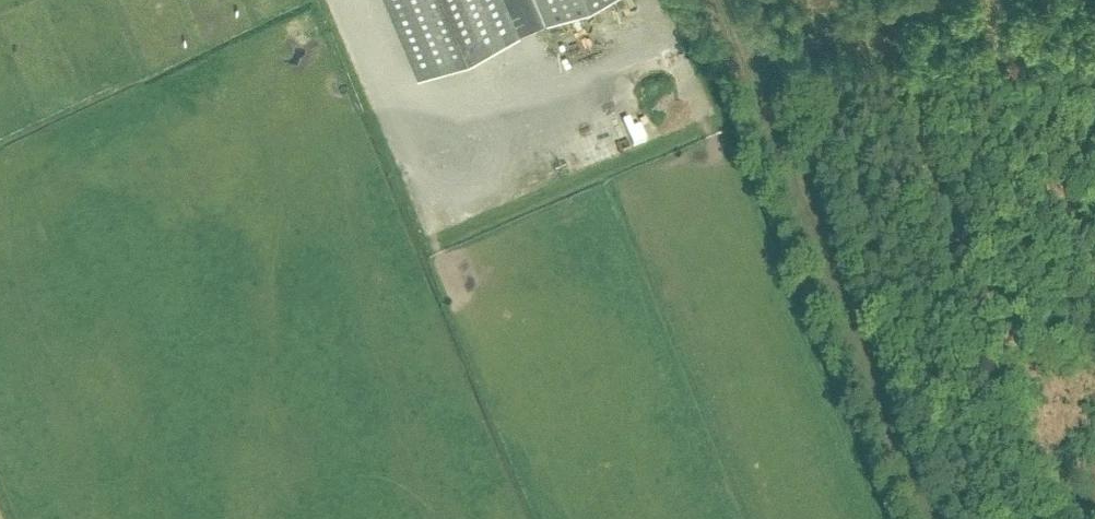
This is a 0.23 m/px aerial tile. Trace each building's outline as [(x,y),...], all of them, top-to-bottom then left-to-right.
[(549,13),(581,0),(393,0),(422,68),(549,13)] [(525,26),(527,33),(552,24),(549,17),(525,26)] [(523,41),(515,45),(527,66),(534,62),(523,41)]
